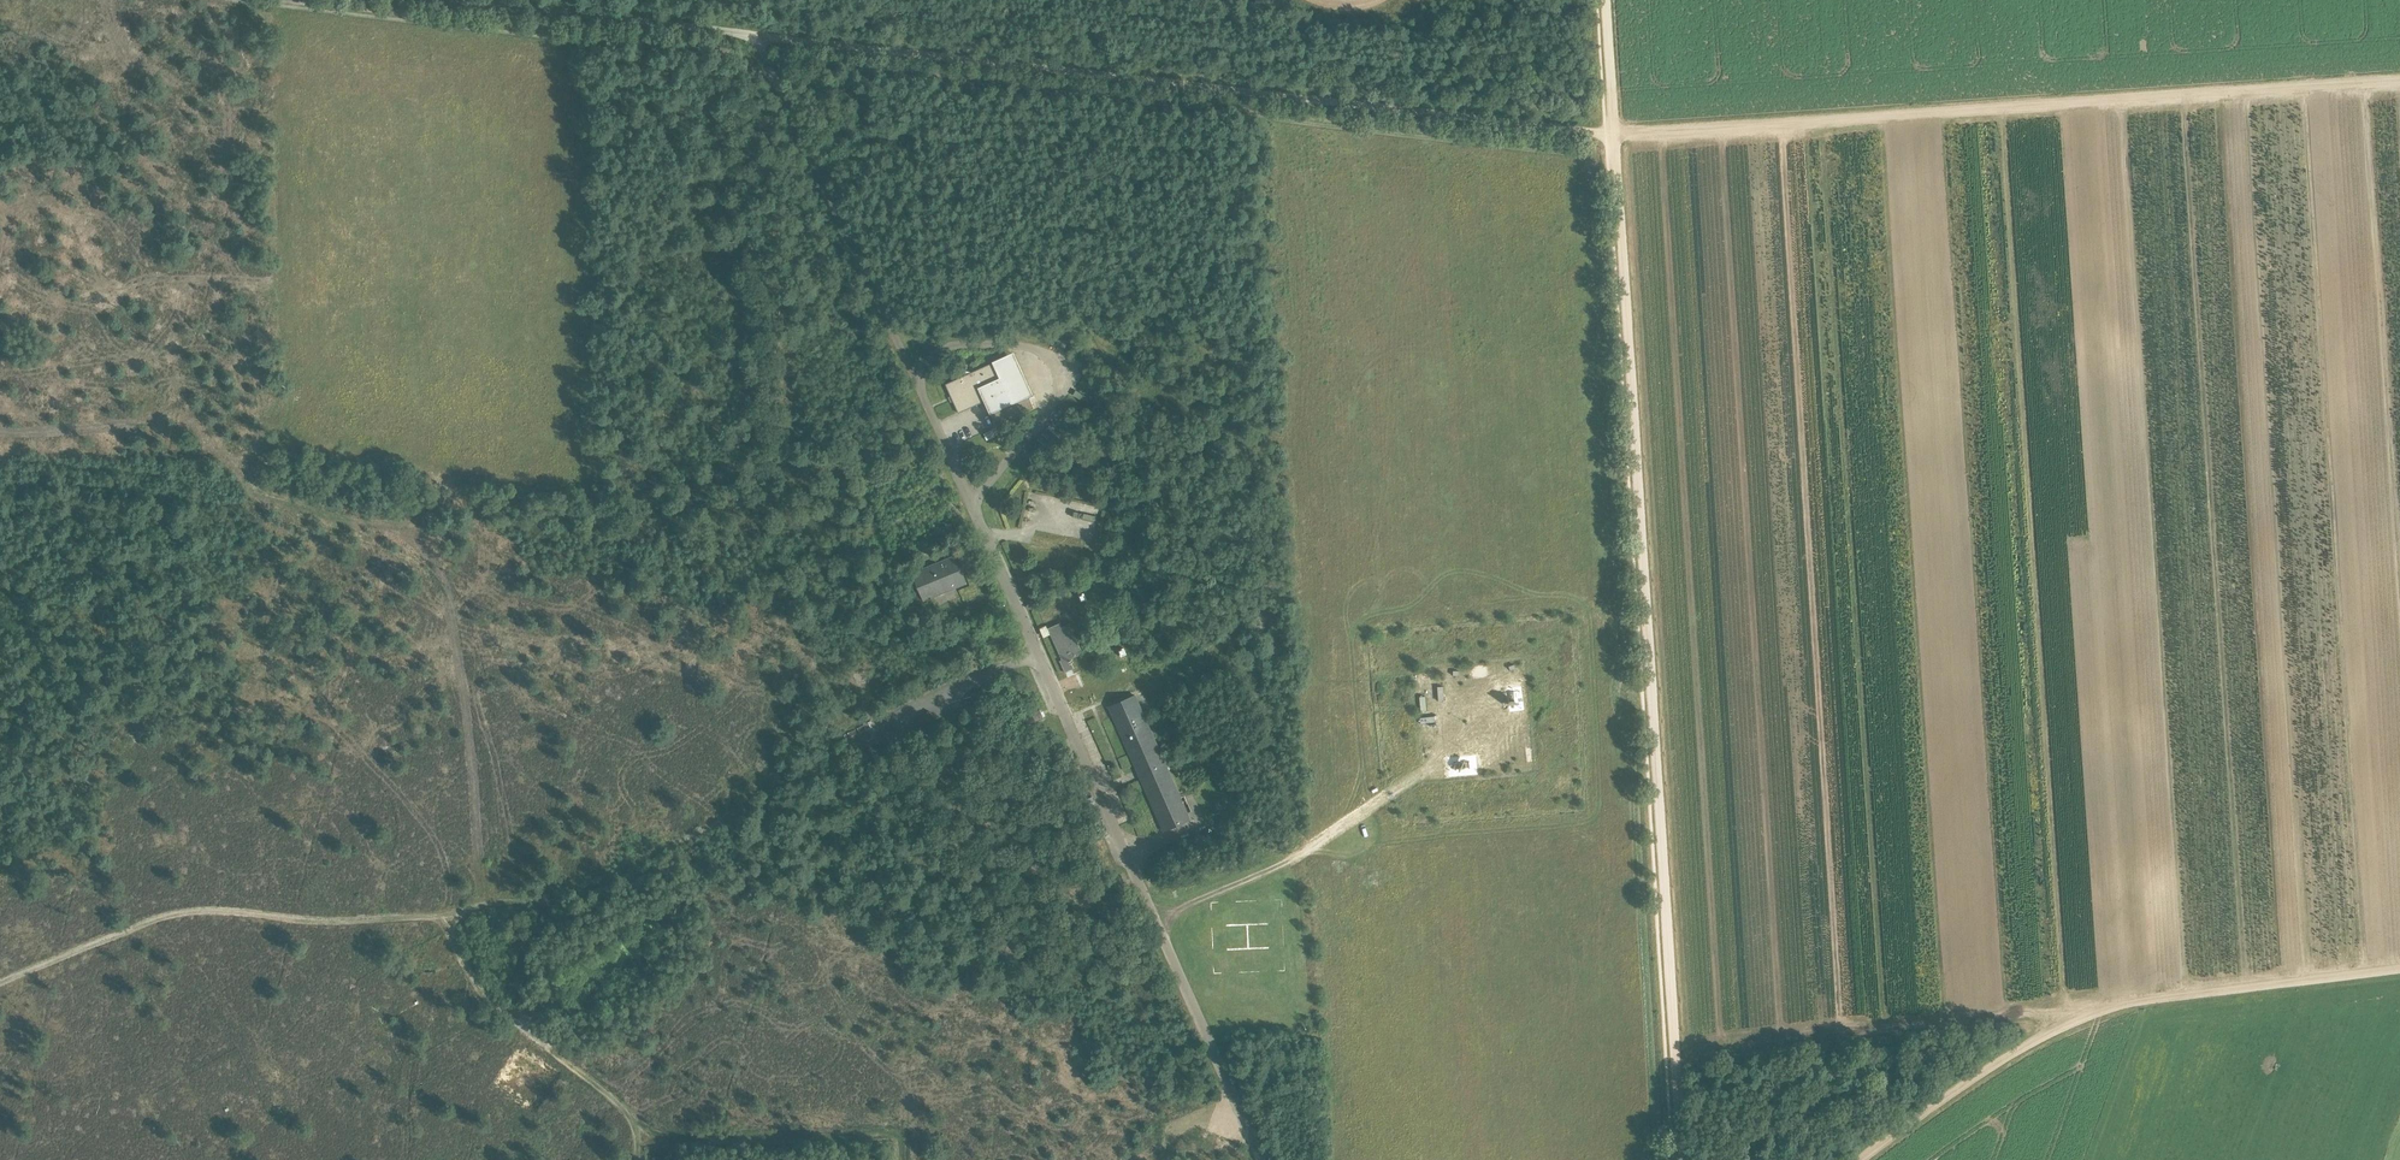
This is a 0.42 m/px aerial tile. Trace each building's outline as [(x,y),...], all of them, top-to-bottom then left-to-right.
[(995,362),(945,384),(959,413),(985,401),(996,425),(1034,408),(1029,397),(1013,404),(995,362)] [(1058,408),(1068,416),(1073,410),(1063,402),(1058,408)] [(1060,438),(1058,436),(1047,427),(1042,434),(1055,444),(1060,438)] [(1037,440),(1047,449),(1050,451),(1055,444),(1042,434),(1037,440)] [(954,588),(965,584),(954,556),(913,573),(924,600),(936,596),(935,593),(953,586),(954,588)] [(1070,660),(1083,654),(1069,623),(1056,629),(1055,625),(1045,630),(1047,635),(1050,634),(1062,660),(1060,661),(1065,672),(1074,668),(1070,660)] [(1109,707),(1164,831),(1190,819),(1135,695),(1109,707)] [(1024,717),(1028,726),(1044,719),(1040,710),(1024,717)] [(1192,837),(1198,852),(1205,848),(1199,834),(1192,837)]
